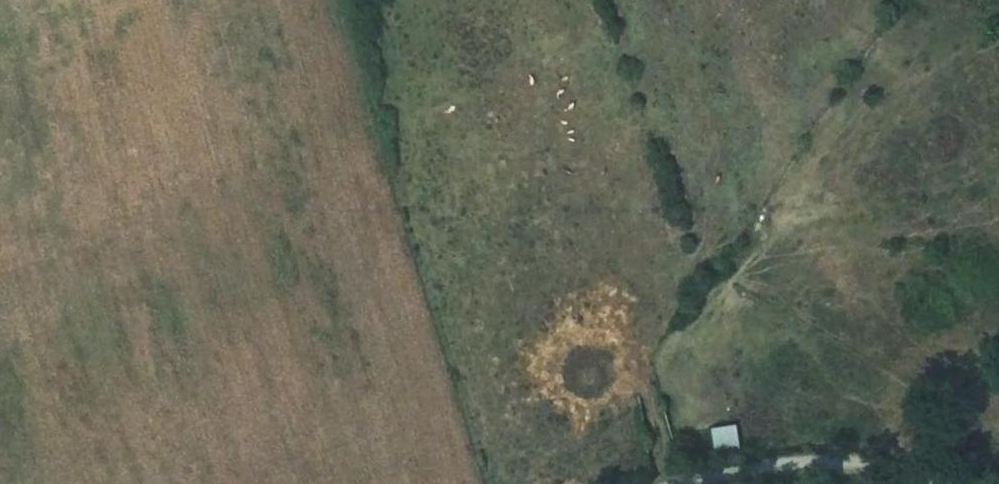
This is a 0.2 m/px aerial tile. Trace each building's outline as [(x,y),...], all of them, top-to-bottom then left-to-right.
[(708,427),(711,453),(737,450),(734,423),(708,427)]
